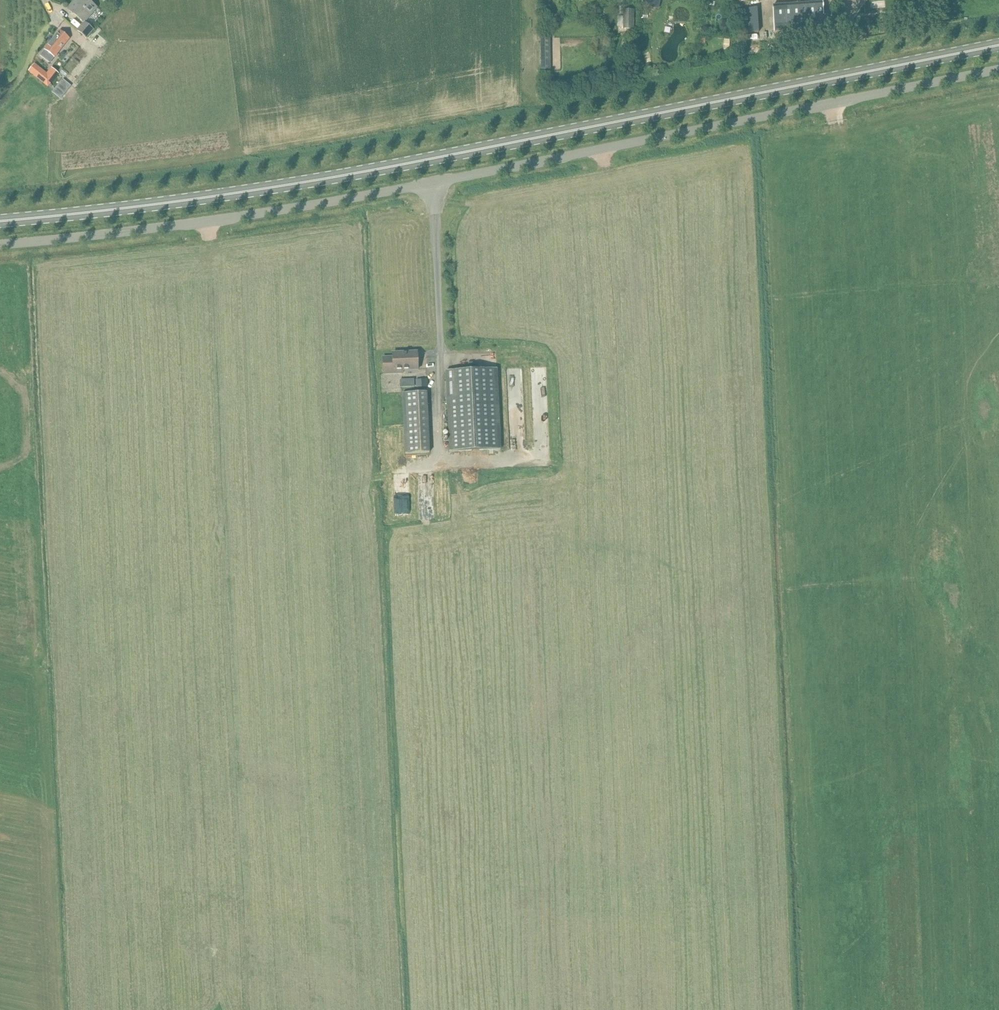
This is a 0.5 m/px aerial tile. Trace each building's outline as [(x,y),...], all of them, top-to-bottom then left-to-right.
[(88,0),(75,0),(74,2),(76,3),(69,10),(84,22),(77,30),(87,38),(93,30),(84,22),(97,8),(88,0)] [(642,5),(658,9),(661,0),(643,0),(642,5)] [(775,31),(824,27),(832,27),(831,11),(823,12),(823,3),(773,6),(775,31)] [(757,8),(741,9),(743,33),(759,32),(757,8)] [(634,10),(623,10),(623,28),(634,28),(634,10)] [(45,50),(40,56),(50,63),(52,60),(54,57),(69,38),(60,31),(45,50)] [(550,38),(540,38),(541,71),(551,70),(550,38)] [(29,71),(28,72),(29,72),(48,87),(59,74),(51,67),(49,70),(47,73),(35,64),(30,69),(29,71)] [(403,373),(403,370),(418,370),(417,352),(401,353),(401,360),(399,360),(400,363),(397,364),(397,366),(396,366),(396,368),(398,368),(398,373),(403,373)] [(384,374),(398,373),(398,368),(396,368),(396,366),(397,366),(397,364),(400,363),(399,360),(401,360),(401,353),(393,353),(393,357),(383,358),(384,374)] [(446,371),(450,452),(501,449),(497,368),(446,371)] [(414,379),(400,379),(400,387),(415,386),(414,379)] [(427,379),(416,379),(416,387),(428,387),(427,379)] [(403,393),(403,403),(406,454),(430,452),(427,392),(403,393)]
